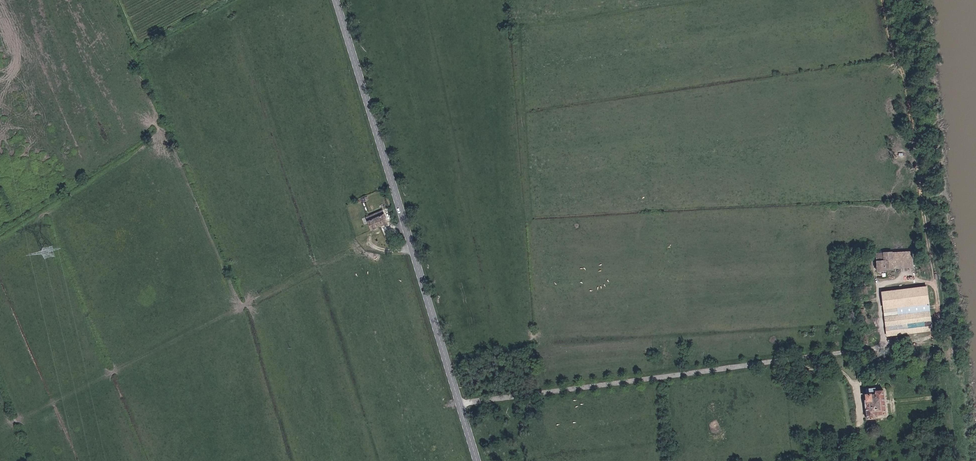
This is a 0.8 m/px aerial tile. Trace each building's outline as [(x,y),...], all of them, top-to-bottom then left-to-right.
[(382,211),(369,217),(366,218),(370,230),(387,223),(382,211)] [(908,255),(888,258),(890,272),(910,269),(908,255)] [(890,272),(888,258),(873,259),(876,277),(883,276),(883,274),(891,273),(890,272)] [(926,289),(882,297),(889,339),(933,332),(926,289)] [(869,396),(867,396),(870,423),(878,423),(877,420),(888,418),(886,395),(875,395),(875,392),(868,393),(869,396)]
